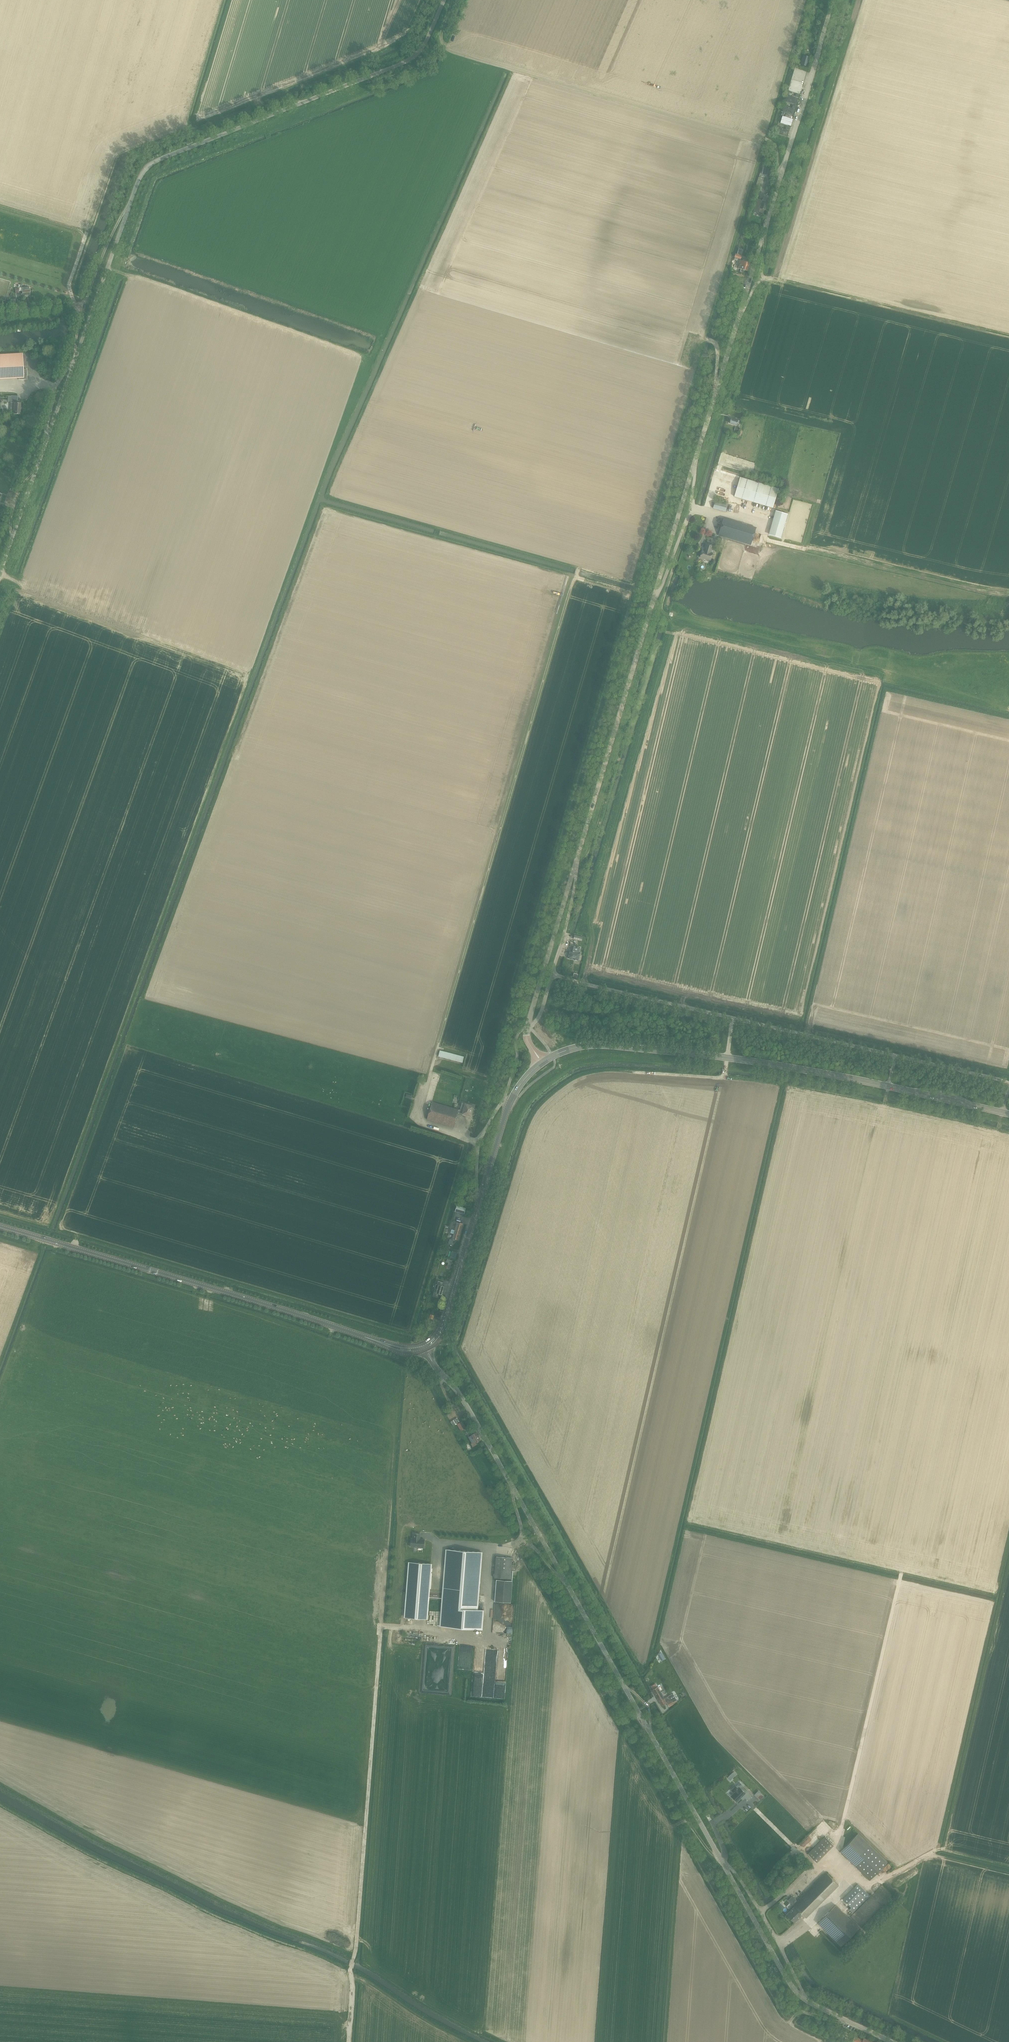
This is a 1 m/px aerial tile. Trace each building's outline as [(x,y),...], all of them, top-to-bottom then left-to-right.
[(803,55),(801,65),(807,67),(810,57),(803,55)] [(771,176),(772,167),(764,166),(762,174),(771,176)] [(762,214),(764,209),(766,210),(769,197),(764,195),(762,201),(758,199),(755,210),(758,211),(757,213),(762,214)] [(738,268),(747,271),(750,263),(740,261),(738,268)] [(29,286),(22,287),(23,295),(30,295),(29,286)] [(0,354),(0,379),(18,378),(18,379),(27,379),(27,369),(23,369),(22,353),(0,354)] [(10,402),(10,410),(14,410),(14,414),(20,414),(21,403),(17,403),(18,397),(17,397),(8,396),(8,402),(10,402)] [(740,477),(734,496),(773,508),(778,489),(740,477)] [(715,502),(713,508),(726,512),(728,505),(715,502)] [(775,511),(769,534),(781,538),(788,514),(775,511)] [(722,522),(719,534),(719,535),(751,545),(756,528),(724,518),(722,522)] [(702,550),(700,558),(711,561),(713,553),(711,553),(713,545),(707,543),(704,551),(702,550)] [(579,961),(579,960),(581,959),(581,956),(580,955),(581,953),(579,952),(580,947),(573,946),(571,950),(570,950),(568,958),(575,960),(576,960),(579,961)] [(464,1057),(440,1050),(438,1056),(463,1063),(464,1057)] [(470,1116),(471,1115),(472,1112),(473,1106),(472,1106),(473,1105),(470,1104),(470,1105),(463,1103),(461,1110),(453,1108),(432,1102),(427,1119),(454,1127),(459,1112),(470,1116)] [(457,1205),(455,1211),(464,1214),(466,1208),(457,1205)] [(451,1230),(450,1232),(451,1233),(454,1234),(452,1238),(452,1240),(451,1242),(453,1243),(454,1243),(457,1240),(458,1240),(460,1231),(463,1224),(457,1222),(455,1230),(452,1229),(451,1230)] [(438,1285),(437,1289),(435,1288),(433,1296),(438,1297),(439,1294),(442,1295),(444,1287),(442,1286),(443,1282),(438,1281),(437,1285),(438,1285)] [(457,1424),(461,1431),(466,1428),(462,1421),(457,1424)] [(469,1437),(472,1443),(471,1444),(473,1447),(477,1445),(476,1443),(481,1440),(477,1432),(472,1435),(469,1437)] [(411,1538),(410,1547),(424,1548),(425,1539),(420,1539),(421,1534),(413,1533),(413,1538),(411,1538)] [(446,1549),(439,1626),(483,1630),(484,1610),(478,1609),(483,1552),(446,1549)] [(512,1558),(496,1556),(494,1578),(510,1579),(512,1558)] [(408,1562),(404,1617),(428,1619),(432,1564),(408,1562)] [(496,1579),(494,1601),(511,1603),(512,1581),(496,1579)] [(658,1687),(653,1690),(661,1705),(667,1702),(669,1706),(673,1704),(672,1702),(676,1700),(673,1694),(664,1698),(658,1687)] [(736,1785),(731,1790),(734,1793),(731,1796),(737,1801),(741,1798),(741,1797),(743,1796),(745,1798),(746,1799),(748,1800),(753,1795),(745,1788),(743,1790),(739,1787),(738,1788),(736,1786),(736,1785)] [(758,1791),(754,1795),(760,1801),(764,1797),(758,1791)] [(858,1833),(840,1851),(869,1880),(887,1862),(858,1833)] [(834,1845),(825,1836),(807,1854),(816,1862),(834,1845)] [(786,1914),(794,1922),(802,1914),(806,1918),(838,1885),(826,1872),(797,1901),(792,1896),(790,1899),(794,1903),(793,1905),(794,1906),(786,1914)] [(843,1899),(852,1907),(849,1909),(853,1913),(866,1899),(870,1896),(858,1884),(854,1887),(843,1899)] [(823,1928),(840,1945),(858,1927),(835,1905),(818,1922),(823,1928)]
